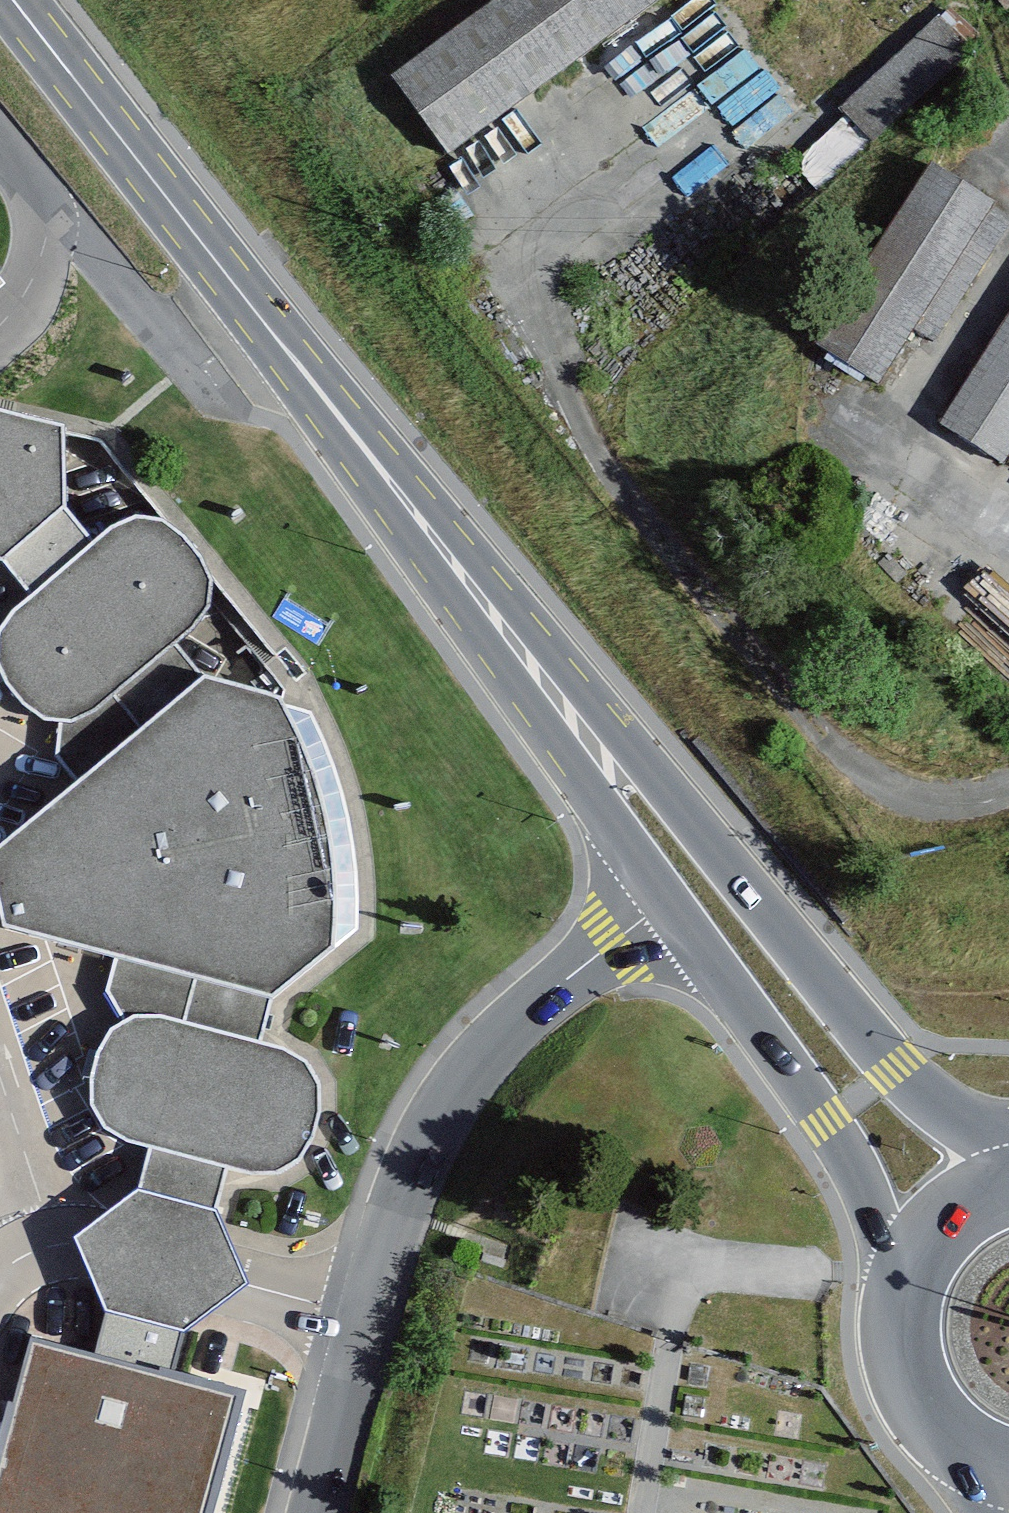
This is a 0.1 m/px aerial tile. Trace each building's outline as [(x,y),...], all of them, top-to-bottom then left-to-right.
[(404,87),(460,163),(684,0),(523,0),(404,87)] [(941,22),(841,101),(864,130),(964,51),(941,22)] [(904,392),(1008,229),(1008,214),(949,176),(837,350),(904,392)] [(954,433),(1008,463),(1008,336),(954,433)] [(146,1510),(158,1512),(195,1512),(212,1509),(230,1487),(237,1464),(241,1426),(230,1404),(181,1383),(188,1336),(260,1293),(225,1213),(235,1180),(266,1183),(294,1179),(312,1163),(325,1140),(330,1117),(331,1093),(316,1065),(300,1059),(269,1047),(278,1007),(296,1010),(356,961),(356,890),(348,815),(329,757),(310,716),(216,691),(196,658),(214,639),(227,618),(231,599),(221,573),(207,555),(194,542),(178,533),(156,530),(137,536),(119,549),(104,560),(84,527),(81,438),(0,420),(0,1200),(3,1194),(61,1173),(118,1213),(60,1257),(0,1352),(0,1512),(145,1512),(146,1510)]
